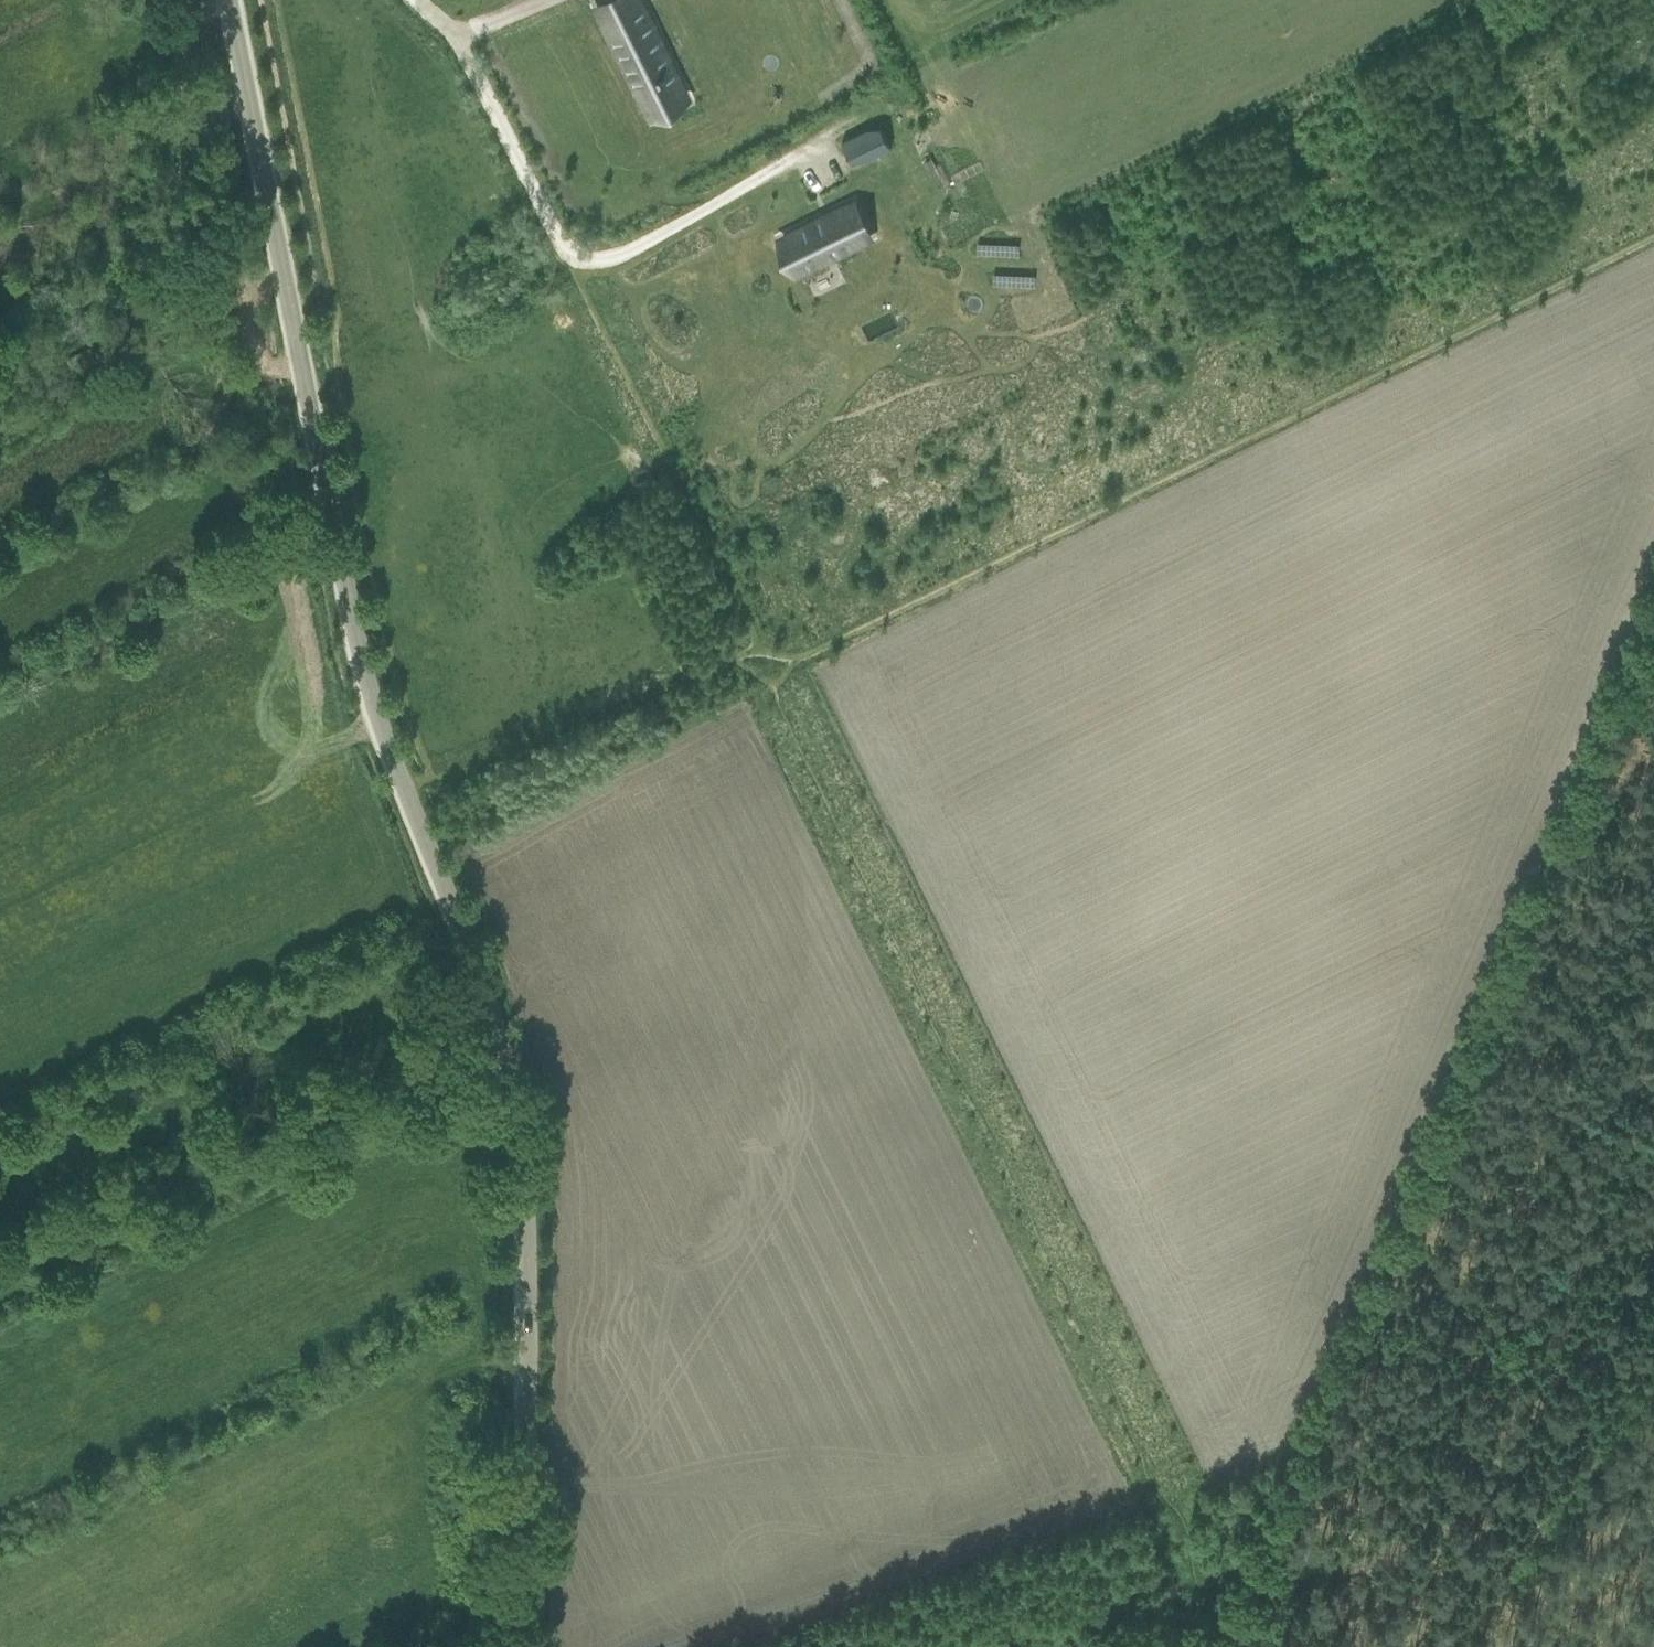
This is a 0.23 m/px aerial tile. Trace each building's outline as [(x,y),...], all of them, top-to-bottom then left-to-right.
[(638,0),(614,0),(598,8),(648,109),(683,92),(638,0)] [(891,147),(881,126),(867,129),(842,141),(852,161),(867,159),(891,147)] [(869,236),(854,204),(781,240),(797,272),(869,236)] [(652,478),(640,479),(642,496),(654,495),(652,478)]
